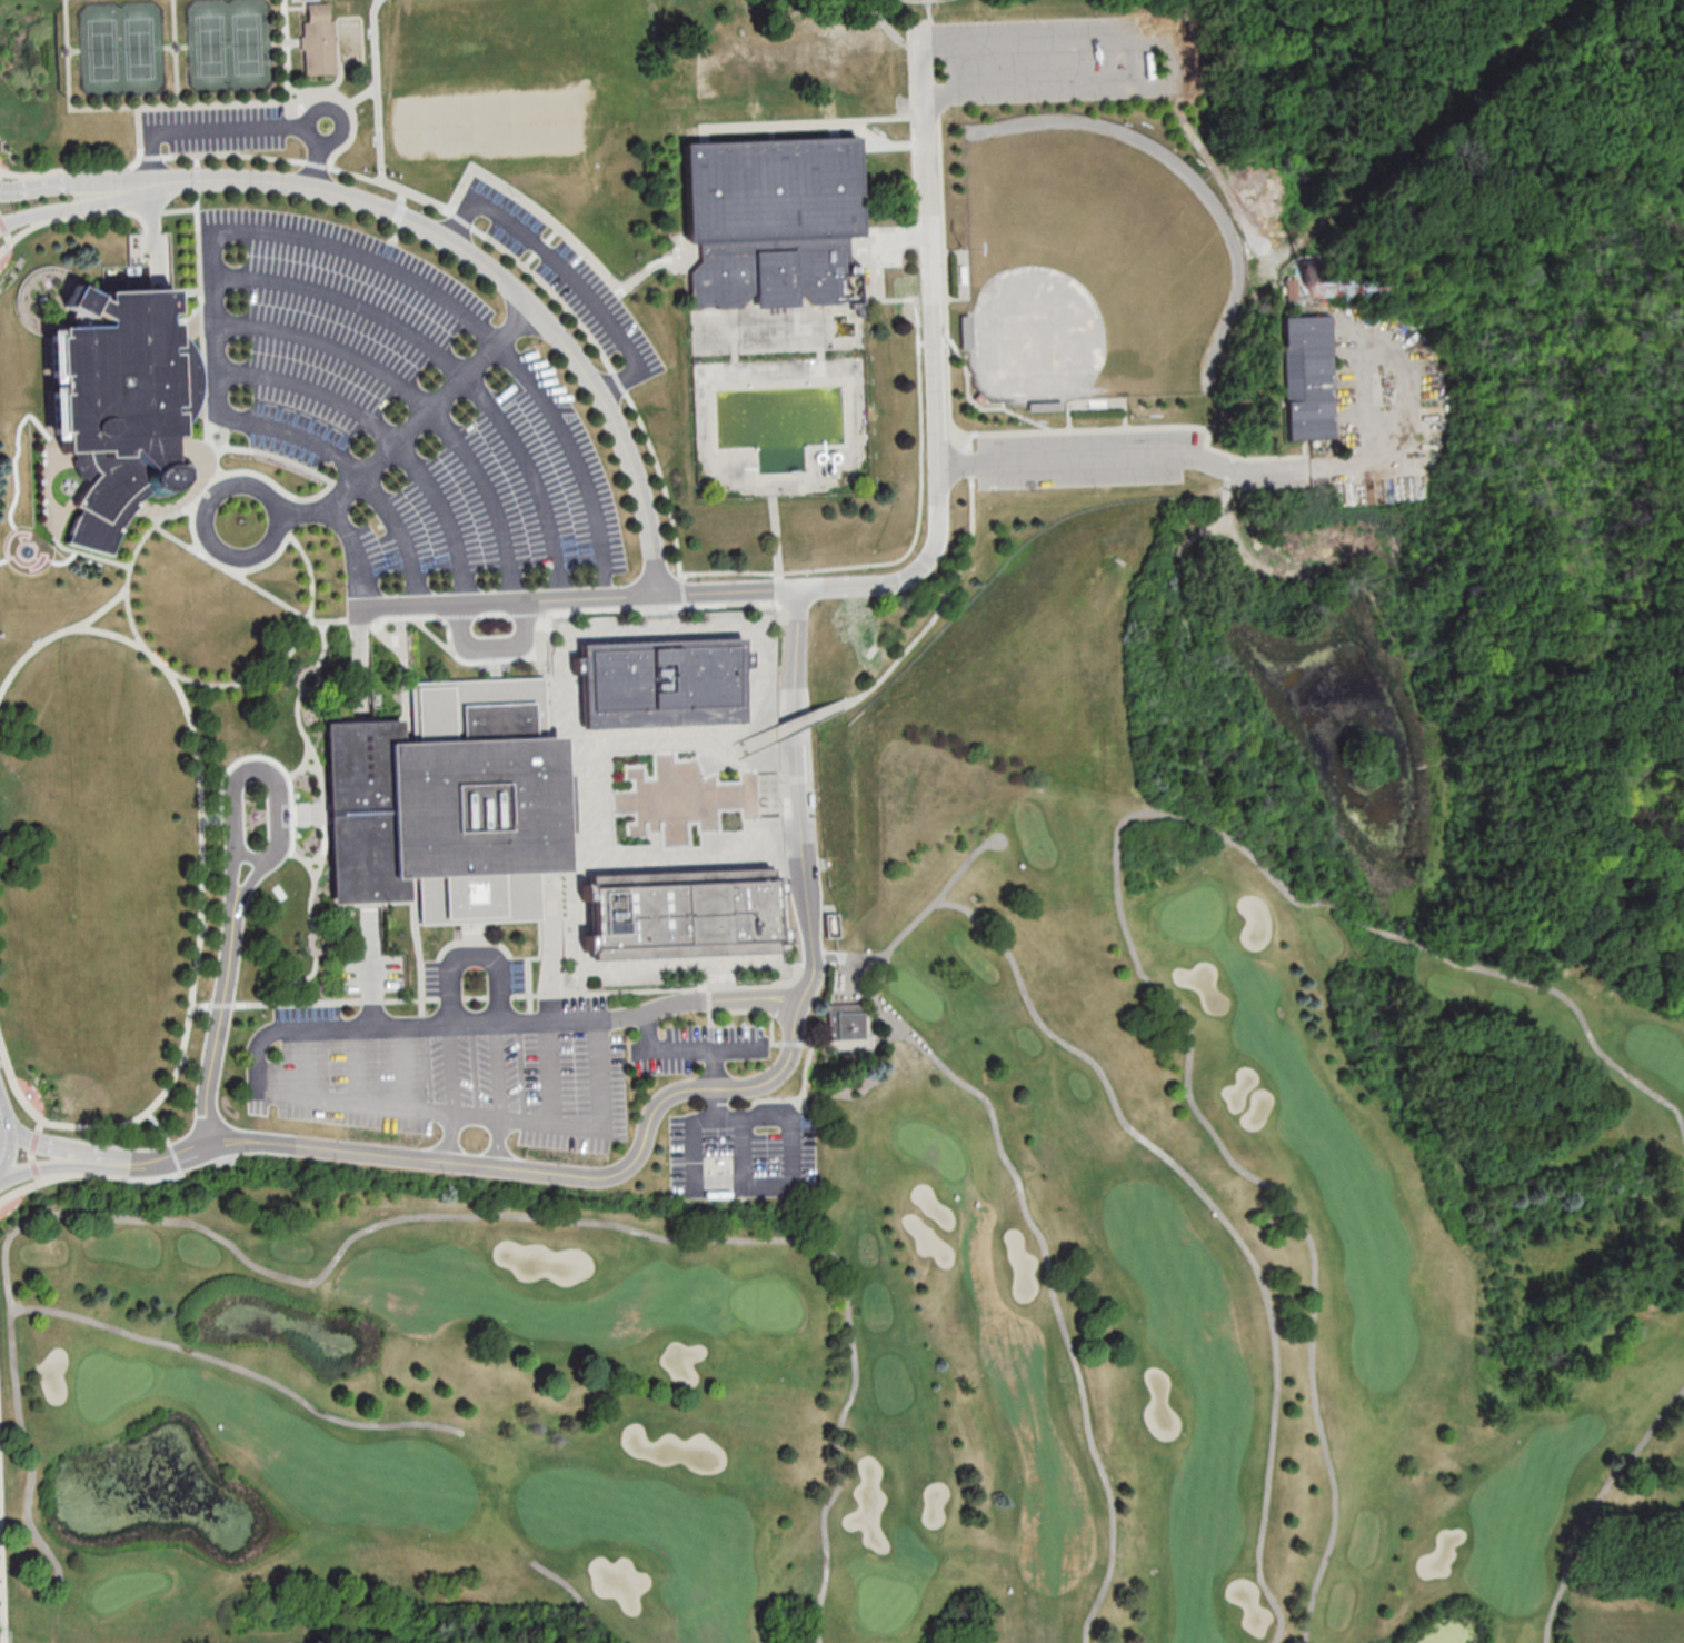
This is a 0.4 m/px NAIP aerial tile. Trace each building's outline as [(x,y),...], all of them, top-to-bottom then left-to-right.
[(824,9),(824,0),(833,0),(834,3),(838,3),(837,0),(848,0),(848,3),(844,3),(844,12),(834,13),(834,9),(824,9)] [(336,74),(326,76),(326,79),(316,80),(315,76),(301,77),(299,23),(307,23),(307,4),(328,3),(329,22),(333,22),(336,74)] [(730,77),(738,70),(744,78),(737,83),(730,77)] [(686,146),(705,146),(834,141),(856,140),(857,148),(860,237),(848,237),(848,256),(860,266),(863,306),(814,307),(797,292),(798,308),(757,309),(756,292),(740,310),(716,310),(716,306),(699,307),(699,311),(691,311),(690,275),(701,263),(701,252),(701,245),(689,245),(686,146)] [(1301,261),(1319,261),(1321,282),(1302,283),(1301,261)] [(1285,281),(1297,280),(1298,301),(1286,302),(1285,281)] [(76,313),(67,309),(77,288),(98,299),(97,301),(103,306),(103,295),(172,291),(172,295),(173,315),(166,315),(166,321),(166,326),(173,326),(175,335),(185,343),(193,356),(196,369),(198,381),(197,395),(193,406),(189,418),(179,430),(181,480),(175,490),(165,494),(151,490),(136,505),(138,507),(130,515),(124,521),(119,529),(121,531),(117,539),(112,549),(109,557),(67,545),(69,534),(74,522),(80,511),(74,508),(81,496),(88,486),(83,481),(82,482),(78,477),(74,470),(72,461),(74,460),(74,454),(62,454),(61,441),(51,441),(46,330),(73,329),(73,325),(71,322),(72,317),(76,313)] [(970,349),(969,315),(958,316),(959,349),(970,349)] [(1331,317),(1336,439),(1291,441),(1285,319),(1331,317)] [(1059,400),(1026,402),(1026,411),(1060,410),(1059,400)] [(584,730),(581,675),(574,675),(572,660),(581,659),(580,646),(649,644),(649,650),(657,650),(679,649),(678,643),(747,639),(747,653),(755,653),(755,668),(748,668),(750,724),(584,730)] [(411,741),(411,720),(409,683),(495,679),(545,677),(547,737),(547,743),(412,747),(411,741)] [(401,743),(407,878),(408,902),(332,905),(329,813),(325,724),(362,723),(401,720),(401,743)] [(401,743),(407,741),(411,741),(412,747),(547,743),(547,737),(554,737),(560,737),(562,774),(575,774),(577,834),(565,834),(566,870),(562,870),(539,872),(539,866),(416,870),(416,877),(412,877),(407,878),(401,743)] [(539,872),(541,922),(475,924),(418,926),(416,877),(416,870),(539,866),(539,872)] [(594,962),(594,953),(585,953),(585,937),(592,937),(591,902),(582,903),(581,885),(590,885),(590,877),(778,869),(778,878),(786,878),(787,895),(779,896),(780,929),(788,929),(789,945),(781,945),(781,954),(594,962)] [(826,1005),(861,1004),(861,1012),(863,1038),(834,1039),(827,1040),(826,1005)]
